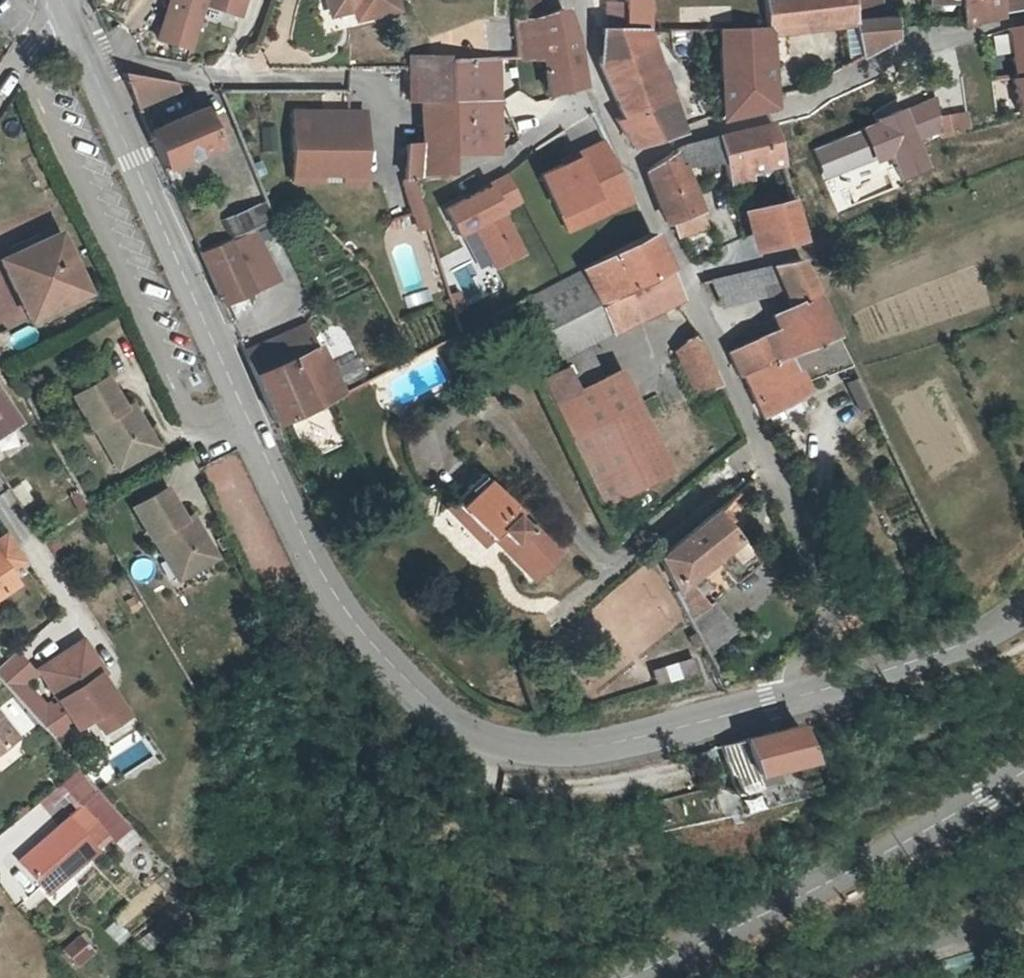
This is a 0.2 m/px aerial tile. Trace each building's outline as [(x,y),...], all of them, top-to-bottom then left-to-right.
[(153,45),(184,56),(198,11),(202,0),(168,0),(153,45)] [(198,11),(233,23),(240,0),(202,0),(198,11)] [(391,0),(316,0),(324,29),(361,19),(359,12),(392,3),(391,0)] [(534,16),(548,13),(547,0),(519,0),(520,16),(534,16)] [(822,24),(853,19),(850,0),(788,0),(761,3),(765,32),(822,24)] [(853,19),(878,15),(878,0),(850,0),(853,19)] [(959,24),(998,14),(996,0),(955,0),(959,24)] [(998,14),(1023,6),(1023,0),(996,0),(998,14)] [(548,13),(534,16),(540,51),(548,92),(580,82),(572,31),(564,9),(548,13)] [(878,15),(853,19),(822,24),(829,71),(895,34),(891,13),(878,15)] [(520,16),(512,16),(515,52),(540,51),(534,16),(520,16)] [(1023,105),(1023,24),(1006,27),(1011,77),(1007,77),(1011,110),(1023,105)] [(642,28),(598,27),(596,62),(612,93),(659,76),(642,28)] [(774,96),(765,32),(715,31),(721,119),(770,105),(774,96)] [(485,53),(446,56),(448,152),(494,150),(485,53)] [(449,170),(448,152),(446,56),(427,57),(428,74),(428,101),(419,101),(422,141),(402,143),(403,177),(409,176),(449,170)] [(428,74),(427,57),(409,58),(409,67),(409,73),(428,74)] [(168,90),(169,79),(121,71),(136,105),(168,90)] [(612,93),(621,112),(614,115),(628,144),(679,133),(664,91),(670,89),(665,74),(659,76),(612,93)] [(205,114),(201,105),(147,130),(163,167),(217,142),(213,132),(205,114)] [(215,110),(205,114),(213,132),(222,128),(215,110)] [(291,110),(291,180),(319,180),(319,172),(319,160),(341,160),(341,172),(362,172),(362,110),(291,110)] [(575,119),(587,143),(605,137),(593,111),(575,119)] [(748,174),(747,172),(746,164),(777,156),(769,123),(715,137),(721,160),(726,179),(748,174)] [(676,167),(721,160),(715,137),(683,145),(668,152),(669,155),(645,168),(647,170),(644,172),(651,197),(662,220),(666,219),(674,235),(701,223),(695,207),(698,206),(688,182),(682,185),(676,167)] [(607,142),(538,171),(566,234),(634,205),(607,142)] [(779,164),(777,156),(746,164),(747,172),(779,164)] [(319,160),(319,172),(341,172),(341,160),(319,160)] [(527,255),(508,211),(523,205),(510,175),(442,204),(457,238),(475,231),(493,270),(527,255)] [(759,205),(768,246),(796,240),(787,198),(759,205)] [(273,279),(250,226),(227,237),(199,249),(222,301),(252,287),(254,289),(273,279)] [(586,381),(606,371),(590,337),(675,294),(645,230),(540,286),(575,360),(586,381)] [(58,232),(0,260),(0,262),(29,319),(87,292),(58,232)] [(772,263),(780,284),(790,304),(772,313),(774,317),(763,321),(767,331),(727,349),(736,374),(741,373),(789,353),(834,334),(827,319),(811,283),(799,257),(772,263)] [(719,298),(780,284),(772,263),(749,268),(710,277),(719,298)] [(309,405),(310,408),(326,399),(340,391),(317,344),(313,345),(307,332),(248,358),(276,421),(309,405)] [(693,394),(709,387),(717,384),(694,333),(680,339),(670,349),(693,394)] [(848,364),(834,334),(789,353),(804,386),(848,364)] [(808,394),(804,386),(789,353),(741,373),(759,415),(808,394)] [(566,365),(593,422),(623,407),(606,371),(586,381),(575,360),(566,365)] [(545,375),(572,432),(593,422),(566,365),(545,375)] [(103,441),(117,468),(150,451),(133,418),(125,423),(118,410),(101,378),(66,397),(83,430),(86,429),(96,445),(103,441)] [(723,398),(717,384),(709,387),(716,402),(723,398)] [(10,421),(0,404),(0,427),(10,421)] [(127,405),(118,410),(125,423),(133,418),(127,405)] [(657,477),(623,407),(593,422),(628,491),(657,477)] [(0,427),(0,435),(14,426),(10,421),(0,427)] [(593,422),(572,432),(605,503),(628,491),(593,422)] [(110,472),(117,468),(103,441),(96,445),(110,472)] [(449,492),(455,497),(483,472),(478,466),(449,492)] [(518,510),(483,472),(455,497),(489,536),(499,527),(510,541),(507,543),(536,575),(558,554),(530,522),(525,527),(513,514),(518,510)] [(149,539),(158,558),(166,553),(179,577),(213,560),(196,529),(186,534),(180,521),(163,488),(128,507),(146,541),(149,539)] [(727,630),(713,604),(704,608),(684,580),(712,557),(731,578),(755,557),(715,508),(658,556),(674,587),(672,589),(699,644),(727,630)] [(189,517),(180,521),(186,534),(196,529),(189,517)] [(14,573),(29,563),(9,535),(0,542),(0,601),(22,585),(14,573)] [(171,581),(179,577),(166,553),(158,558),(171,581)] [(79,640),(35,669),(73,726),(87,717),(96,731),(122,714),(96,675),(100,672),(79,640)] [(652,678),(693,667),(690,654),(649,665),(652,678)] [(31,718),(51,740),(63,729),(46,704),(31,718)] [(16,738),(0,720),(0,753),(16,738)] [(744,774),(795,759),(786,726),(735,741),(744,774)] [(67,795),(77,807),(93,793),(76,773),(60,787),(67,795)] [(60,787),(38,805),(46,814),(67,795),(60,787)] [(93,793),(77,807),(80,810),(16,864),(38,891),(61,872),(65,877),(94,852),(89,847),(102,836),(102,835),(117,822),(93,793)] [(43,896),(65,877),(61,872),(38,891),(43,896)] [(61,950),(79,969),(97,953),(79,934),(61,950)]
